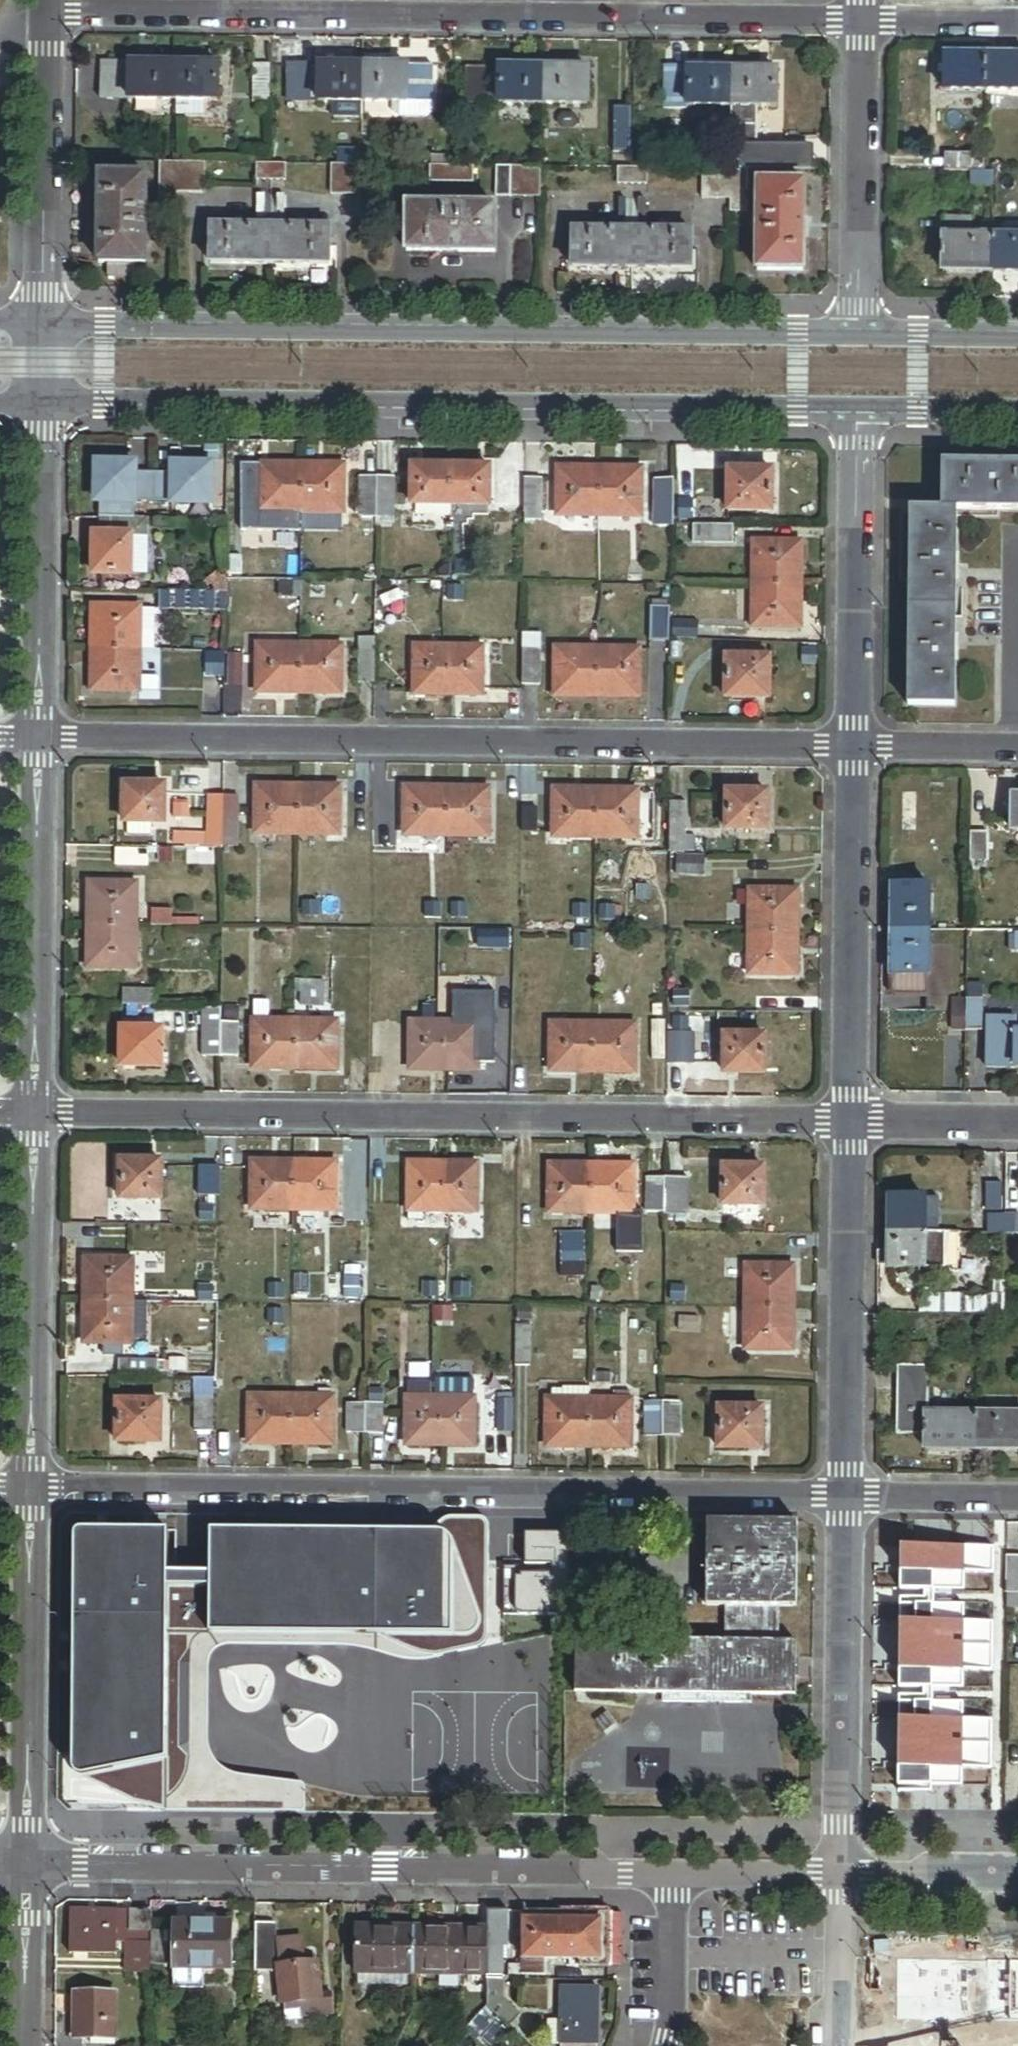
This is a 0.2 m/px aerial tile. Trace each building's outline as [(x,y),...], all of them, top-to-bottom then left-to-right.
[(945,91),(985,91),(986,56),(945,55),(945,91)] [(985,91),(1017,92),(1017,56),(1011,56),(986,56),(985,91)] [(364,104),(364,66),(337,66),(337,57),(328,58),(328,66),(320,65),(320,66),(290,66),(289,103),(340,104),(340,119),(360,120),(360,104),(364,104)] [(130,101),(130,63),(101,63),(101,101),(130,101)] [(130,101),(175,101),(175,64),(130,63),(130,101)] [(175,64),(175,101),(177,101),(204,102),(219,102),(219,65),(209,65),(175,64)] [(270,65),(252,65),(253,103),(269,104),(270,65)] [(364,66),(364,104),(394,104),(408,104),(408,67),(364,66)] [(416,67),(408,67),(408,104),(394,104),(394,114),(401,119),(427,119),(434,115),(434,67),(416,67)] [(501,105),(544,106),(545,68),(511,68),(500,68),(501,105)] [(545,68),(544,106),(589,106),(589,69),(581,69),(545,68)] [(488,69),(468,69),(468,104),(488,104),(488,69)] [(733,108),(734,70),(705,70),(666,69),(667,109),(688,109),(689,107),(733,108)] [(764,70),(734,70),(733,108),(758,108),(777,108),(778,71),(764,70)] [(204,102),(177,101),(177,116),(204,116),(204,102)] [(633,108),(617,108),(617,153),(633,153),(633,108)] [(758,108),(733,108),(732,170),(749,170),(810,171),(811,147),(758,146),(758,108)] [(361,151),(339,151),(339,164),(361,164),(361,151)] [(984,172),(985,154),(944,154),(944,172),(984,172)] [(452,157),(434,156),(433,167),(453,167),(452,157)] [(175,164),(158,163),(158,207),(176,207),(176,194),(175,164)] [(205,164),(175,164),(176,194),(204,195),(205,164)] [(272,182),(272,165),(257,164),(257,181),(272,182)] [(286,165),(272,165),(272,182),(286,182),(286,165)] [(362,196),(362,166),(334,165),(333,196),(362,196)] [(477,167),(453,167),(433,167),(433,183),(477,183),(477,167)] [(514,197),(515,167),(500,167),(500,197),(514,197)] [(542,198),(542,168),(515,167),(514,197),(542,198)] [(634,185),(635,169),(620,169),(619,185),(634,185)] [(648,169),(635,169),(634,185),(649,186),(648,169)] [(732,200),(732,170),(704,170),(704,200),(732,200)] [(749,170),(732,170),(732,200),(732,213),(748,214),(749,170)] [(994,174),(985,174),(973,174),(972,187),(993,187),(994,174)] [(109,264),(137,265),(146,265),(147,176),(101,176),(100,264),(109,264)] [(805,184),(759,183),(759,271),(804,272),(805,184)] [(497,208),(409,206),(408,253),(496,254),(497,208)] [(944,218),(943,236),(963,237),(964,218),(944,218)] [(973,218),(964,218),(963,237),(973,237),(973,218)] [(212,265),(271,266),(272,228),(212,227),(212,265)] [(272,228),(271,266),(331,267),(332,228),(272,228)] [(574,269),(634,270),(634,231),(574,231),(574,269)] [(634,231),(634,270),(693,271),(693,232),(634,231)] [(943,273),(994,274),(995,237),(973,237),(963,237),(943,236),(943,273)] [(994,274),(1017,274),(1017,238),(995,237),(994,274)] [(137,279),(137,265),(109,264),(109,279),(137,279)] [(945,463),(944,510),(912,510),(909,706),(957,707),(960,511),(1017,511),(1017,464),(945,463)] [(154,493),(154,473),(134,473),(125,473),(125,464),(96,464),(96,492),(100,493),(100,519),(134,519),(134,493),(154,493)] [(212,493),(212,465),(183,465),(182,473),(174,473),(154,473),(154,493),(212,493)] [(301,513),(302,466),(261,466),(260,513),(262,513),(277,513),(301,513)] [(344,466),(302,466),(301,513),(314,513),(313,526),(341,526),(341,513),(343,513),(343,511),(344,466)] [(450,505),(451,468),(413,467),(413,504),(416,504),(434,504),(434,517),(450,517),(450,505)] [(489,468),(451,468),(450,505),(450,517),(467,517),(467,505),(487,505),(489,505),(489,468)] [(598,516),(599,469),(558,469),(557,516),(598,516)] [(641,470),(599,469),(598,516),(641,517),(641,470)] [(771,512),(771,471),(729,471),(728,511),(771,512)] [(376,517),(377,478),(359,478),(359,517),(376,517)] [(394,479),(377,478),(376,517),(394,517),(394,479)] [(525,479),(524,514),(524,520),(542,520),(542,479),(525,479)] [(673,485),(673,480),(654,479),(653,526),(672,526),(672,525),(672,521),(673,485)] [(434,504),(416,504),(416,516),(434,517),(434,504)] [(487,517),(487,505),(467,505),(467,517),(487,517)] [(277,513),(262,513),(262,523),(277,523),(277,513)] [(148,519),(99,519),(99,536),(94,536),(94,575),(148,576),(148,519)] [(733,543),(734,526),(692,525),(692,542),(733,543)] [(301,537),(301,527),(285,527),(285,559),(296,559),(296,537),(301,537)] [(582,541),(566,541),(566,553),(582,553),(582,541)] [(754,585),(800,585),(801,543),(754,543),(754,585)] [(473,582),(474,554),(454,554),(454,582),(473,582)] [(449,579),(450,566),(443,566),(437,572),(437,579),(449,579)] [(227,594),(227,576),(218,576),(208,583),(208,593),(227,594)] [(800,627),(800,585),(754,585),(754,625),(800,627)] [(227,611),(227,594),(208,593),(160,593),(160,610),(227,611)] [(598,598),(580,598),(579,624),(597,624),(598,598)] [(93,651),(140,652),(140,650),(140,610),(140,609),(94,609),(93,651)] [(155,610),(140,610),(140,650),(154,650),(155,610)] [(698,640),(699,621),(673,620),(672,639),(698,640)] [(374,685),(375,638),(359,638),(358,684),(374,685)] [(455,674),(455,695),(481,695),(481,648),(480,648),(480,640),(468,640),(468,649),(441,648),(441,670),(447,671),(447,674),(455,674)] [(299,647),(258,646),(257,693),(299,693),(299,647)] [(341,647),(299,647),(299,693),(340,693),(341,647)] [(414,694),(455,695),(455,674),(447,674),(447,671),(441,670),(441,648),(415,648),(414,694)] [(597,649),(556,648),(555,695),(597,696),(597,649)] [(639,649),(597,649),(597,696),(638,696),(639,649)] [(540,650),(522,650),(522,686),(540,686),(540,650)] [(139,692),(140,652),(93,651),(93,691),(139,692)] [(244,656),(229,656),(228,685),(243,686),(244,656)] [(768,698),(769,659),(726,658),(726,697),(768,698)] [(164,824),(164,787),(126,787),(126,823),(128,824),(128,836),(152,837),(152,824),(164,824)] [(298,835),(298,789),(256,788),(256,834),(298,835)] [(340,790),(298,789),(298,835),(339,835),(340,790)] [(447,837),(447,790),(406,789),(405,837),(447,837)] [(489,790),(447,790),(447,837),(461,838),(486,838),(488,838),(489,790)] [(596,839),(596,792),(554,791),(554,838),(596,839)] [(637,792),(596,792),(596,839),(637,839),(637,792)] [(767,831),(767,793),(728,793),(728,830),(767,831)] [(224,819),(224,797),(208,797),(208,819),(207,836),(186,836),(186,846),(207,846),(207,847),(223,848),(224,819)] [(240,797),(224,797),(224,819),(223,848),(239,848),(239,820),(240,797)] [(537,801),(521,801),(520,829),(520,831),(537,832),(537,801)] [(688,804),(671,804),(670,854),(687,854),(687,852),(687,837),(688,804)] [(969,821),(969,852),(988,852),(989,821),(969,821)] [(696,837),(687,837),(687,852),(695,852),(696,837)] [(149,852),(119,851),(119,867),(149,867),(149,852)] [(706,858),(678,858),(678,876),(705,876),(706,858)] [(89,927),(136,928),(136,886),(90,886),(89,927)] [(893,887),(893,931),(930,932),(931,888),(893,887)] [(751,934),(797,934),(797,893),(751,892),(751,934)] [(153,911),(153,912),(153,926),(164,927),(173,927),(179,927),(179,920),(173,920),(173,911),(153,911)] [(135,969),(136,928),(89,927),(89,969),(135,969)] [(929,996),(930,932),(893,931),(892,995),(895,999),(927,999),(929,996)] [(797,976),(797,934),(751,934),(750,975),(797,976)] [(324,983),(296,982),(296,992),(301,992),(301,1007),(324,1007),(324,983)] [(123,1007),(153,1007),(153,991),(149,991),(123,991),(123,1007)] [(690,993),(675,993),(675,1008),(690,1008),(690,993)] [(492,1064),(493,996),(452,995),(452,1026),(436,1025),(437,1046),(443,1046),(444,1050),(451,1050),(451,1071),(476,1072),(477,1064),(492,1064)] [(967,1003),(967,1035),(984,1035),(984,1003),(967,1003)] [(295,1070),(295,1023),(269,1023),(269,1004),(254,1004),(254,1023),(253,1070),(295,1070)] [(222,1025),(221,1010),(204,1010),(203,1059),(221,1059),(222,1025)] [(1016,1069),(1017,1032),(1017,1021),(989,1020),(988,1068),(1016,1069)] [(337,1024),(295,1023),(295,1070),(337,1071),(337,1024)] [(665,1023),(652,1023),(652,1062),(665,1062),(665,1023)] [(222,1025),(221,1059),(239,1059),(239,1025),(222,1025)] [(411,1071),(451,1071),(451,1050),(444,1050),(443,1046),(437,1046),(436,1025),(411,1025),(411,1071)] [(593,1073),(593,1026),(565,1026),(551,1026),(551,1072),(593,1073)] [(635,1026),(593,1026),(593,1073),(634,1073),(635,1026)] [(161,1069),(162,1033),(122,1032),(122,1069),(161,1069)] [(691,1066),(692,1033),(670,1032),(670,1066),(691,1066)] [(764,1074),(765,1037),(726,1037),(725,1074),(764,1074)] [(160,1200),(160,1163),(121,1163),(121,1200),(160,1200)] [(293,1211),(294,1165),(253,1164),(252,1210),(293,1211)] [(336,1165),(294,1165),(293,1211),(335,1212),(336,1165)] [(436,1188),(436,1166),(410,1166),(409,1212),(449,1213),(450,1191),(442,1191),(442,1188),(436,1188)] [(477,1167),(436,1166),(436,1188),(442,1188),(442,1191),(450,1191),(449,1213),(476,1213),(477,1167)] [(591,1215),(592,1168),(551,1167),(550,1214),(591,1215)] [(634,1168),(592,1168),(591,1215),(619,1215),(618,1223),(633,1223),(633,1215),(634,1168)] [(219,1198),(220,1170),(198,1169),(198,1198),(219,1198)] [(763,1207),(763,1169),(724,1169),(724,1206),(763,1207)] [(666,1180),(666,1216),(666,1217),(688,1217),(688,1179),(666,1179),(666,1180)] [(666,1216),(666,1180),(648,1180),(648,1215),(666,1216)] [(1001,1186),(985,1186),(985,1211),(1001,1211),(1001,1186)] [(890,1198),(889,1234),(926,1234),(927,1198),(890,1198)] [(939,1198),(927,1198),(926,1234),(938,1234),(939,1198)] [(122,1227),(148,1227),(149,1215),(122,1215),(122,1227)] [(1005,1235),(1005,1216),(990,1216),(990,1235),(1005,1235)] [(1005,1216),(1005,1235),(1017,1235),(1017,1216),(1005,1216)] [(926,1234),(889,1234),(889,1251),(889,1265),(889,1269),(925,1269),(925,1267),(926,1234)] [(938,1234),(926,1234),(925,1267),(943,1267),(943,1234),(938,1234)] [(959,1234),(943,1234),(943,1267),(959,1267),(959,1234)] [(586,1236),(560,1236),(561,1279),(587,1279),(586,1236)] [(889,1251),(879,1251),(879,1265),(889,1265),(889,1251)] [(85,1302),(132,1302),(132,1261),(85,1260),(85,1302)] [(746,1310),(793,1310),(794,1268),(747,1268),(746,1310)] [(930,1276),(919,1276),(919,1296),(930,1296),(930,1276)] [(1005,1314),(1005,1282),(990,1282),(989,1297),(970,1297),(969,1314),(1005,1314)] [(449,1306),(449,1283),(434,1283),(434,1306),(449,1306)] [(930,1296),(919,1296),(920,1314),(969,1314),(970,1297),(930,1296)] [(131,1340),(132,1302),(85,1302),(84,1343),(131,1344),(131,1340)] [(147,1302),(132,1302),(131,1340),(142,1341),(146,1336),(147,1302)] [(792,1352),(793,1310),(746,1310),(746,1351),(792,1352)] [(531,1327),(515,1327),(515,1367),(530,1367),(531,1327)] [(926,1344),(899,1344),(899,1369),(925,1369),(926,1344)] [(302,1357),(292,1357),(292,1368),(302,1368),(302,1357)] [(927,1415),(928,1415),(929,1369),(925,1369),(899,1369),(898,1436),(926,1436),(927,1415)] [(213,1399),(213,1380),(195,1380),(195,1399),(213,1399)] [(406,1446),(446,1447),(447,1426),(439,1426),(439,1423),(432,1422),(433,1401),(431,1401),(431,1386),(408,1385),(408,1400),(407,1400),(406,1446)] [(589,1403),(589,1390),(563,1390),(563,1392),(553,1392),(553,1402),(548,1402),(547,1448),(589,1448),(589,1403)] [(447,1426),(446,1447),(472,1447),(473,1391),(461,1391),(460,1401),(433,1401),(432,1422),(439,1423),(439,1426),(447,1426)] [(317,1399),(291,1399),(290,1445),(332,1446),(332,1399),(330,1399),(330,1392),(318,1392),(317,1399)] [(379,1392),(369,1392),(368,1405),(379,1405),(379,1392)] [(616,1403),(589,1403),(589,1448),(630,1449),(631,1395),(616,1394),(616,1403)] [(290,1445),(291,1399),(250,1398),(249,1444),(290,1445)] [(213,1434),(213,1399),(195,1399),(195,1434),(213,1434)] [(512,1402),(498,1402),(497,1433),(511,1433),(512,1402)] [(159,1444),(160,1404),(118,1403),(117,1443),(159,1444)] [(662,1438),(663,1403),(645,1403),(644,1438),(662,1438)] [(662,1438),(662,1439),(679,1440),(680,1404),(663,1403),(662,1438)] [(364,1437),(365,1405),(347,1405),(346,1436),(364,1437)] [(368,1405),(365,1405),(364,1437),(383,1437),(383,1406),(379,1405),(368,1405)] [(761,1451),(762,1410),(719,1411),(719,1450),(761,1451)] [(926,1452),(977,1452),(977,1416),(928,1415),(927,1415),(926,1436),(926,1452)] [(977,1452),(1017,1453),(1017,1416),(977,1416),(977,1452)] [(802,1524),(709,1523),(708,1608),(725,1609),(782,1609),(801,1610),(802,1524)] [(169,1532),(82,1532),(77,1777),(84,1775),(164,1758),(168,1637),(195,1637),(216,1637),(222,1637),(460,1648),(463,1544),(219,1537),(219,1599),(169,1598),(169,1532)] [(995,1549),(902,1548),(901,1591),(939,1591),(938,1595),(952,1595),(953,1574),(995,1574),(995,1549)] [(1008,1558),(1008,1595),(1017,1596),(1017,1558),(1008,1558)] [(1008,1611),(1017,1611),(1017,1596),(1008,1595),(1008,1611)] [(938,1606),(901,1606),(900,1689),(952,1689),(952,1671),(994,1671),(994,1624),(952,1623),(952,1602),(938,1602),(938,1606)] [(782,1644),(782,1609),(725,1609),(725,1644),(782,1644)] [(208,1659),(216,1645),(203,1628),(195,1637),(190,1647),(189,1756),(182,1779),(166,1794),(165,1807),(304,1809),(306,1781),(230,1770),(216,1760),(208,1748),(208,1659)] [(800,1645),(782,1644),(725,1644),(577,1641),(576,1694),(663,1695),(754,1697),(799,1697),(800,1645)] [(754,1706),(754,1697),(663,1695),(663,1704),(754,1706)] [(938,1703),(900,1703),(899,1788),(951,1789),(951,1764),(993,1764),(993,1720),(951,1720),(952,1699),(938,1699),(938,1703)] [(610,1912),(524,1911),(524,1958),(524,1959),(548,1960),(582,1960),(582,1968),(610,1969),(610,1912)] [(117,1943),(117,1913),(72,1912),(71,1955),(117,1955),(117,1943)] [(488,1912),(488,1928),(488,1946),(503,1945),(508,1945),(508,1912),(488,1912)] [(132,1932),(132,1913),(117,1913),(117,1943),(127,1943),(150,1944),(151,1932),(132,1932)] [(151,1932),(151,1913),(132,1913),(132,1932),(151,1932)] [(204,1915),(204,1923),(216,1923),(216,1915),(204,1915)] [(278,1923),(256,1922),(255,1970),(278,1971),(278,1923)] [(175,1923),(174,1970),(204,1970),(231,1970),(231,1923),(216,1923),(204,1923),(175,1923)] [(415,1975),(415,1927),(376,1926),(376,1931),(359,1931),(358,1974),(408,1975),(415,1975)] [(435,1927),(415,1927),(415,1975),(461,1975),(462,1932),(435,1932),(435,1927)] [(488,1928),(462,1928),(462,1932),(461,1975),(487,1976),(488,1946),(488,1928)] [(168,1934),(152,1933),(152,1965),(168,1965),(168,1934)] [(127,1943),(127,1974),(150,1975),(150,1944),(127,1943)] [(503,1958),(503,1945),(488,1946),(487,1976),(488,1978),(503,1978),(503,1958)] [(524,1959),(524,1958),(522,1958),(522,1965),(510,1965),(510,1979),(524,1979),(524,1977),(524,1959)] [(548,1960),(524,1959),(524,1977),(547,1977),(548,1960)] [(303,2003),(321,2001),(318,1963),(279,1966),(282,2004),(285,2004),(303,2003)] [(204,1970),(174,1970),(174,1989),(204,1989),(204,1970)] [(408,1975),(358,1974),(358,1987),(408,1987),(408,1975)] [(503,1988),(503,1978),(488,1978),(488,1988),(503,1988)] [(503,1988),(488,1988),(488,2007),(498,2017),(510,2028),(520,2016),(503,2000),(503,1988)] [(74,2039),(91,2039),(115,2039),(115,1994),(74,1994),(74,2039)] [(556,2030),(556,2045),(593,2045),(594,1996),(556,1995),(556,2030)] [(323,2020),(321,2001),(303,2003),(305,2021),(323,2020)] [(303,2003),(285,2004),(287,2023),(305,2021),(303,2003)] [(488,2007),(467,2029),(477,2038),(498,2017),(488,2007)] [(556,2030),(544,2030),(544,2045),(556,2045),(556,2030)]
